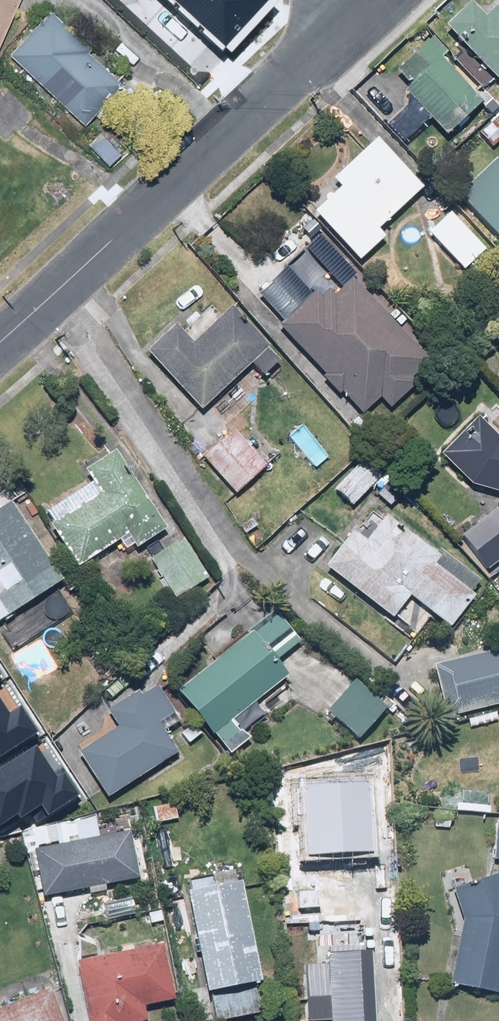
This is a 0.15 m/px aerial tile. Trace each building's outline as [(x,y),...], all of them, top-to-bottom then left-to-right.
[(15,0),(0,0),(0,35),(15,0)] [(230,58),(283,0),(282,0),(167,0),(230,58)] [(498,82),(498,2),(482,19),(468,5),(444,29),(498,83),(498,82)] [(122,86),(47,10),(5,52),(81,127),(122,86)] [(479,104),(441,61),(447,56),(431,38),(391,73),(446,133),(479,104)] [(436,156),(386,103),(371,116),(422,170),(436,156)] [(479,135),(493,149),(498,143),(498,116),(479,135)] [(420,190),(374,140),(315,194),(323,202),(311,213),(357,264),(383,240),(375,232),(420,190)] [(496,163),(458,195),(498,245),(498,167),(496,163)] [(486,250),(450,214),(428,236),(464,272),(486,250)] [(432,366),(351,282),(336,296),(330,290),(319,299),(313,293),(275,329),(360,416),(377,399),(387,410),(432,366)] [(280,362),(231,306),(190,342),(175,326),(143,354),(198,416),(250,370),(259,381),(280,362)] [(468,487),(498,496),(498,443),(495,442),(479,420),(436,453),(468,487)] [(263,467),(229,431),(200,459),(234,495),(263,467)] [(121,556),(162,531),(115,452),(86,469),(94,482),(45,512),(53,525),(48,528),(71,566),(112,541),(121,556)] [(380,480),(361,463),(332,494),(351,512),(380,480)] [(5,505),(0,509),(0,619),(57,579),(5,505)] [(438,558),(382,514),(363,539),(353,532),(322,571),(388,623),(406,600),(445,631),(472,597),(467,594),(476,582),(441,554),(438,558)] [(489,516),(461,539),(489,572),(498,563),(498,519),(495,523),(489,516)] [(208,580),(181,540),(145,563),(171,604),(208,580)] [(297,644),(272,613),(179,688),(214,733),(287,675),(276,661),(297,644)] [(431,664),(444,720),(498,707),(498,649),(431,664)] [(386,709),(353,679),(323,713),(356,742),(386,709)] [(179,725),(150,680),(93,718),(103,734),(70,756),(102,803),(176,754),(164,736),(179,725)] [(39,731),(21,702),(6,711),(0,701),(0,756),(39,731)] [(19,813),(23,820),(30,815),(36,823),(78,797),(63,773),(55,778),(35,747),(0,769),(0,825),(19,813)] [(304,786),(309,856),(373,852),(369,782),(304,786)] [(175,803),(147,807),(150,826),(178,821),(175,803)] [(89,821),(19,835),(31,898),(138,876),(130,835),(93,843),(89,821)] [(449,895),(458,923),(447,990),(498,999),(498,878),(449,895)] [(202,995),(209,994),(214,1020),(228,1020),(260,1015),(235,883),(183,893),(202,995)] [(160,948),(74,961),(84,1020),(145,1020),(142,1006),(169,1002),(160,948)] [(309,1019),(332,1018),(333,1020),(379,1020),(375,949),(328,951),(329,963),(306,965),(309,1019)] [(47,992),(0,1010),(0,1020),(59,1020),(47,992)]
